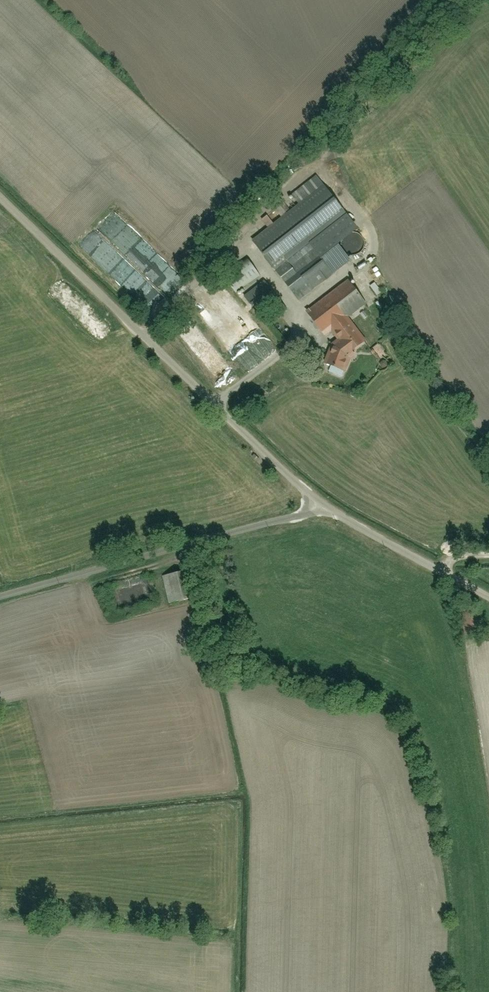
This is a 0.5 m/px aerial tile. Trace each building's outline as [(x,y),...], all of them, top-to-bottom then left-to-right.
[(335,274),(308,241),(342,214),(323,191),(292,214),(284,203),(261,221),(269,232),(255,244),(301,301),(335,274)] [(336,244),(338,252),(345,259),(357,261),(366,255),(370,244),(368,236),(363,230),(354,227),(344,230),(338,235),(336,244)] [(227,275),(239,291),(259,275),(247,260),(227,275)] [(262,281),(243,297),(266,326),(285,310),(262,281)] [(331,332),(338,341),(337,342),(335,341),(325,366),(346,375),(356,353),(370,340),(350,317),(365,305),(346,281),(305,313),(324,337),(331,332)] [(164,575),(169,604),(192,600),(187,571),(164,575)]
